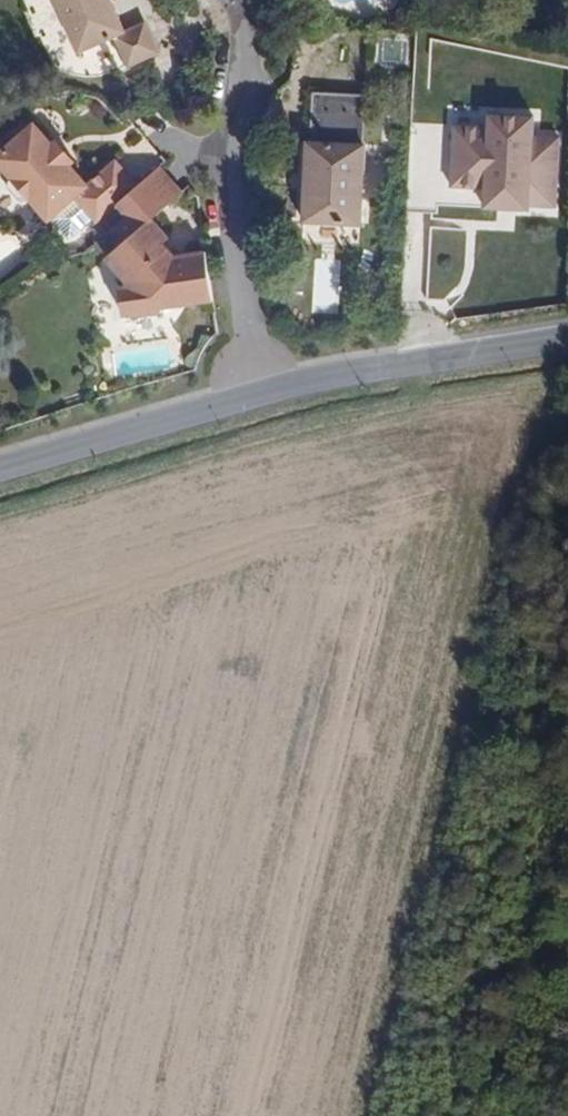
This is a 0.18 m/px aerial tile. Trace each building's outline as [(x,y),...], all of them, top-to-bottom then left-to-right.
[(100,0),(46,0),(67,54),(103,40),(114,71),(146,59),(134,28),(113,36),(100,0)] [(363,183),(367,104),(309,101),(305,180),(308,180),(305,231),(358,233),(360,183),(363,183)] [(551,213),(555,143),(529,141),(530,121),(484,118),(483,131),(411,129),(406,216),(433,218),(433,211),(524,216),(524,212),(551,213)] [(128,189),(108,164),(79,187),(62,166),(44,145),(27,124),(0,146),(0,176),(3,179),(0,181),(0,192),(9,203),(17,204),(21,201),(38,223),(41,221),(60,240),(83,221),(87,226),(88,224),(97,235),(99,233),(117,218),(108,206),(128,189)] [(66,163),(48,142),(44,145),(62,166),(66,163)] [(163,260),(153,247),(160,242),(144,221),(175,194),(152,169),(128,189),(108,206),(117,218),(99,233),(112,247),(97,260),(117,284),(117,289),(109,290),(111,317),(120,316),(121,319),(152,316),(151,311),(202,305),(196,256),(174,258),(163,260)] [(174,258),(160,242),(153,247),(163,260),(174,258)]
